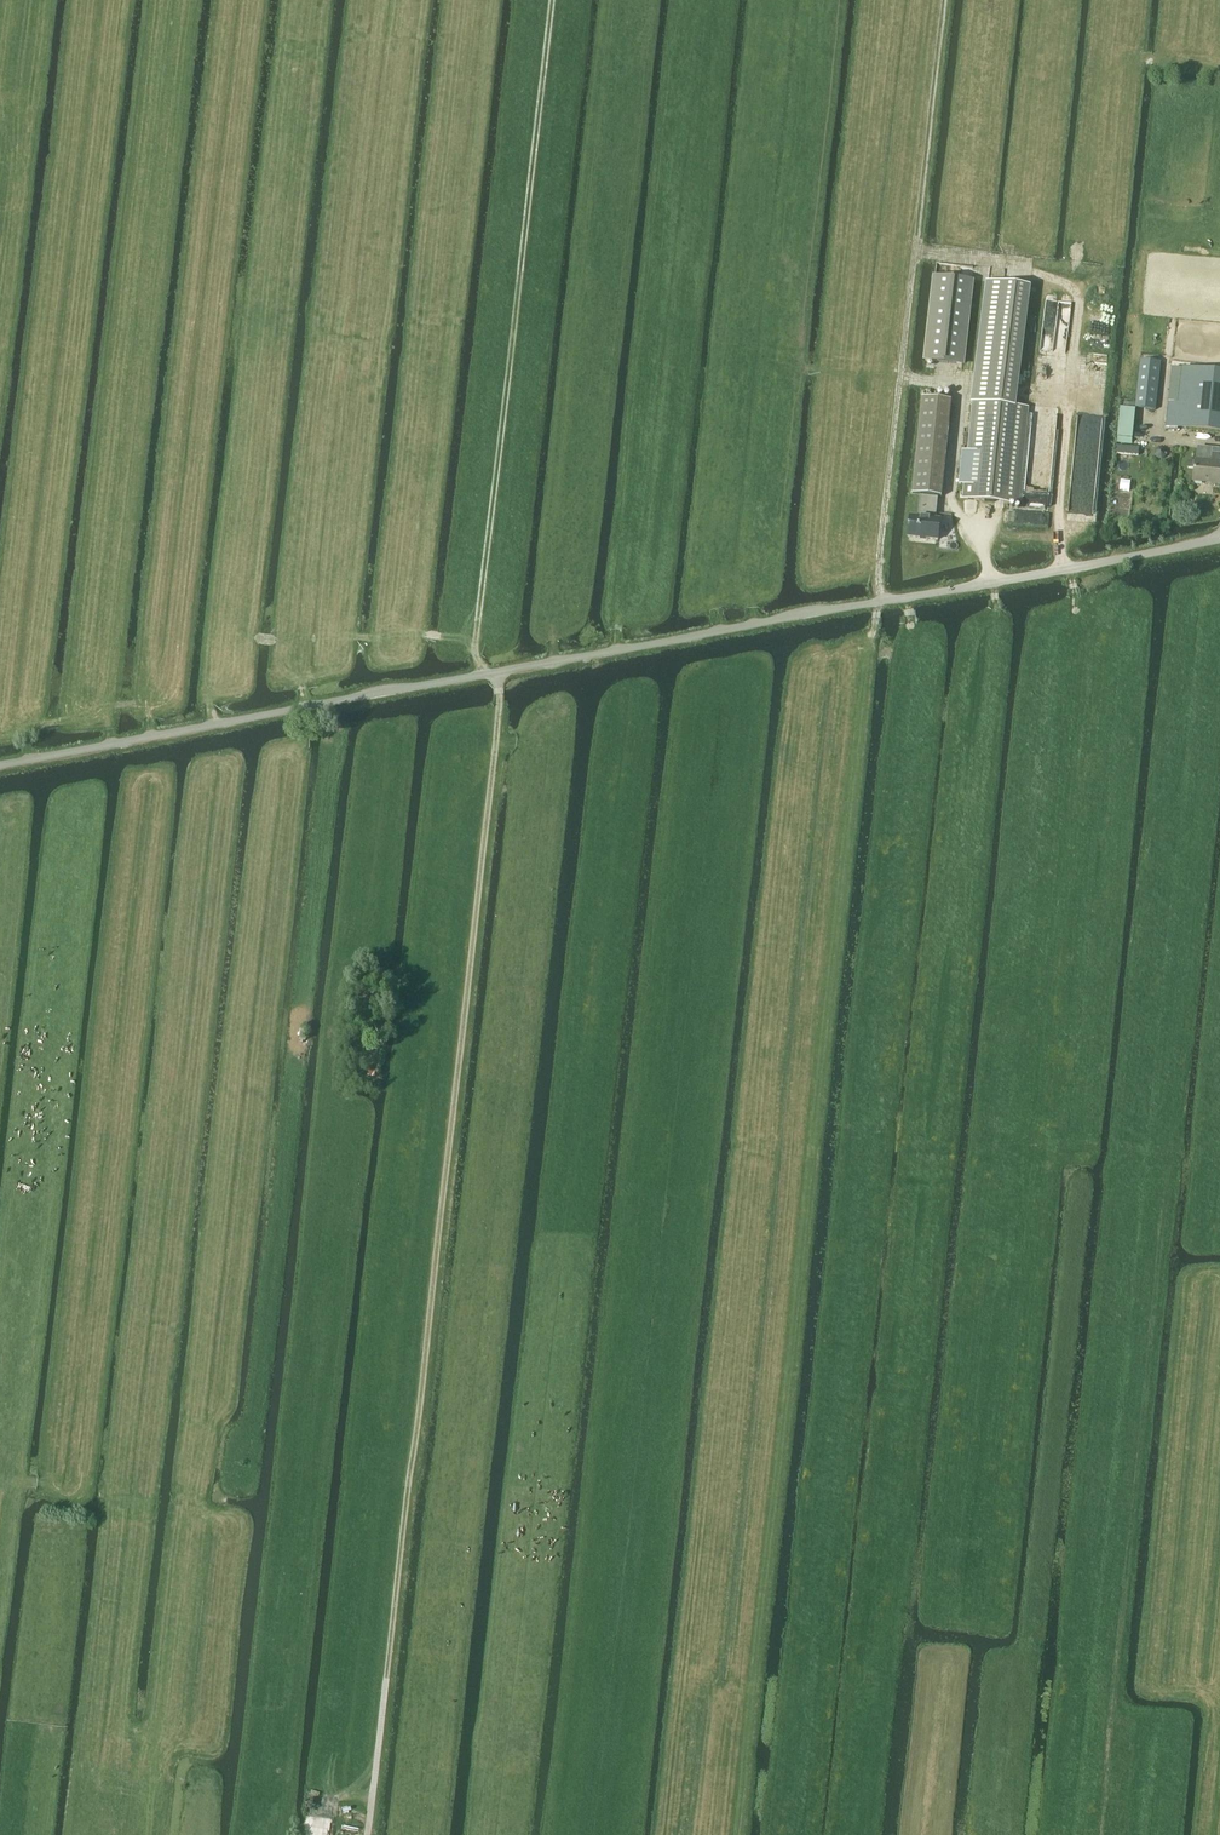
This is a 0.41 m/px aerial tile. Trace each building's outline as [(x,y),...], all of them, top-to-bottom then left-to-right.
[(975,280),(936,276),(932,275),(923,362),(965,367),(975,280)] [(961,451),(958,485),(964,485),(962,499),(1018,505),(1028,408),(1016,407),(1030,287),(985,281),(970,402),(972,402),(967,452),(961,451)] [(1134,408),(1153,410),(1158,363),(1139,360),(1134,408)] [(1219,433),(1219,373),(1181,369),(1177,403),(1167,402),(1165,426),(1185,428),(1185,430),(1219,433)] [(921,398),(912,494),(941,497),(950,401),(921,398)] [(1193,482),(1219,485),(1219,464),(1219,458),(1219,455),(1219,452),(1219,450),(1213,449),(1212,454),(1211,454),(1210,463),(1195,461),(1193,482)] [(933,512),(918,511),(917,511),(917,517),(910,516),(907,537),(937,540),(939,519),(932,519),(933,512)]
